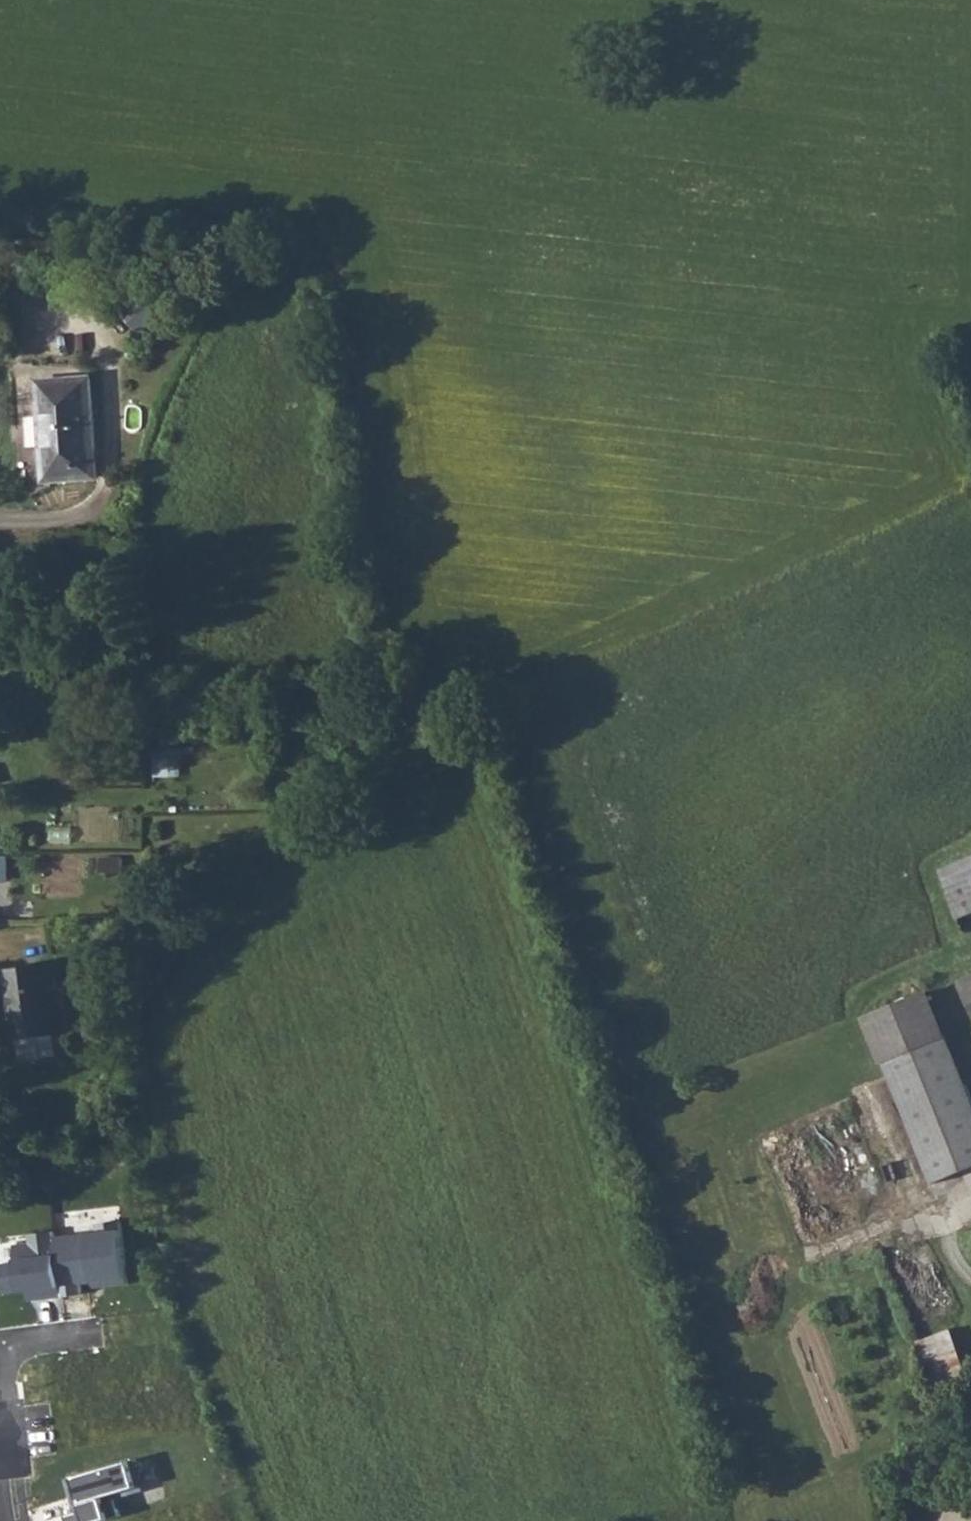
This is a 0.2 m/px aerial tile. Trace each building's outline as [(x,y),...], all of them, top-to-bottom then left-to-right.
[(145,299),(127,317),(148,337),(165,319),(145,299)] [(93,380),(45,381),(46,479),(95,478),(93,380)] [(157,774),(181,774),(181,746),(158,745),(157,774)] [(939,869),(966,933),(970,931),(970,856),(939,869)] [(59,999),(55,969),(7,975),(16,1048),(59,1043),(54,999),(59,999)] [(961,975),(970,1001),(970,972),(961,975)] [(864,1018),(932,1183),(970,1168),(970,1095),(928,991),(864,1018)] [(922,1338),(935,1375),(968,1363),(955,1326),(922,1338)] [(75,1478),(88,1520),(99,1520),(109,1518),(103,1497),(137,1486),(129,1461),(75,1478)]
